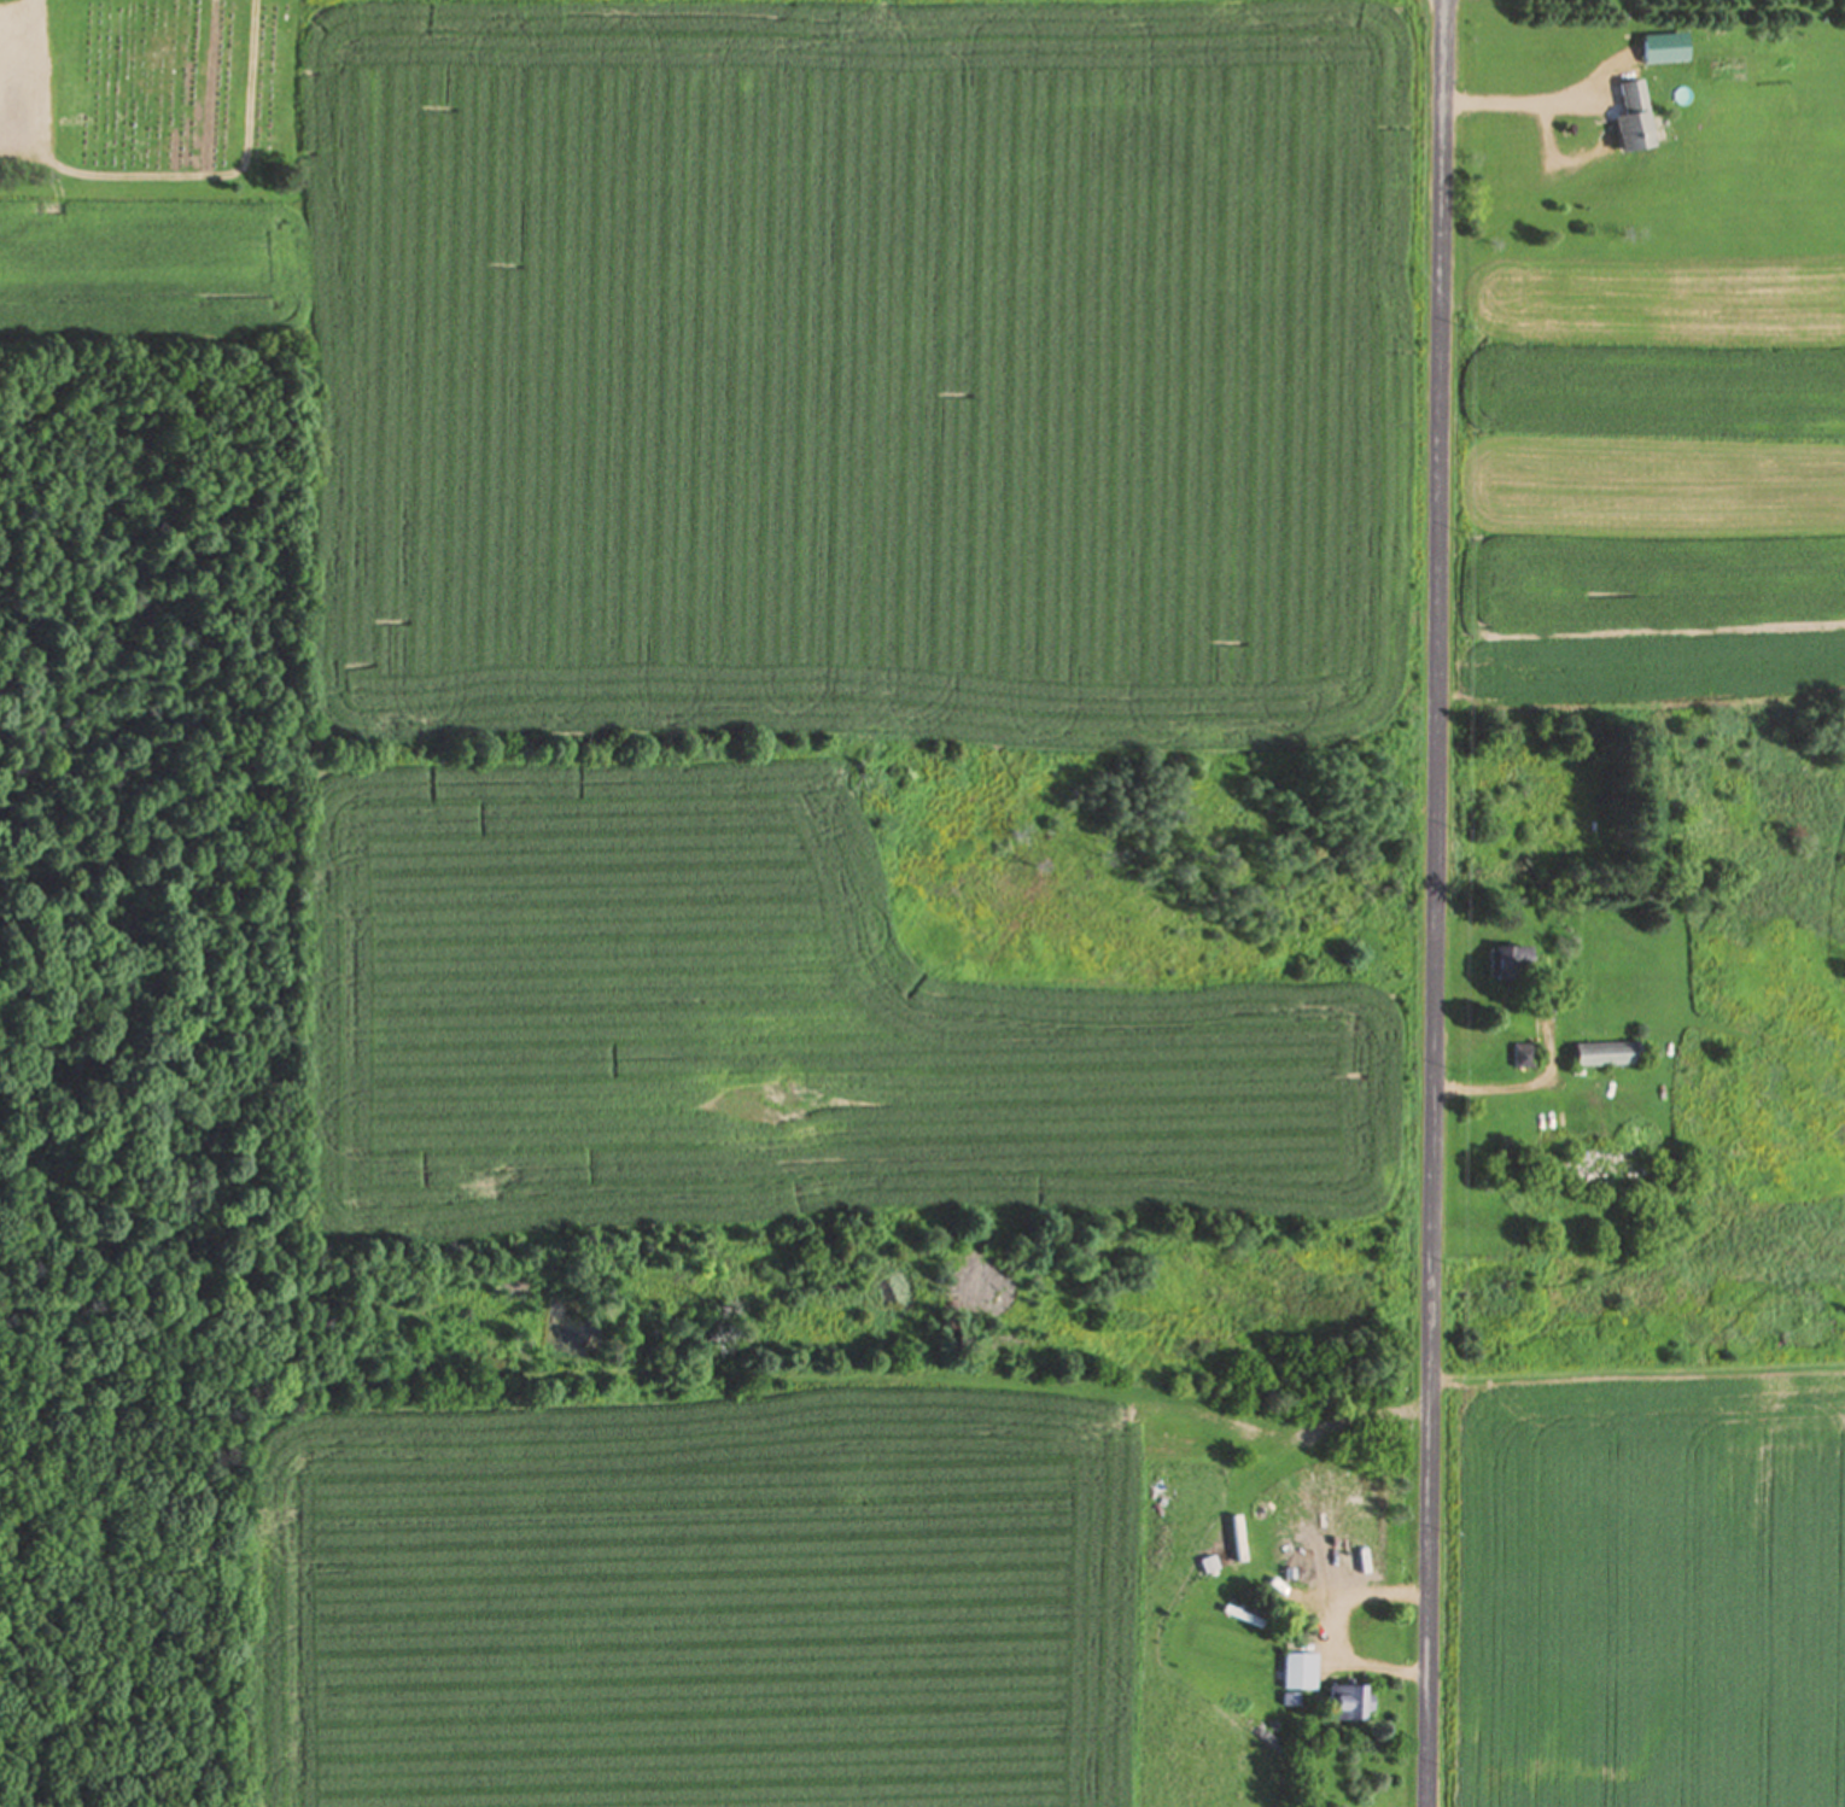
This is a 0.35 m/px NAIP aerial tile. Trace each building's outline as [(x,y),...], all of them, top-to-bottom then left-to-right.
[(1687,63),(1686,35),(1641,37),(1642,64),(1687,63)] [(1609,86),(1620,154),(1653,149),(1643,81),(1609,86)] [(1495,981),(1528,981),(1528,948),(1495,948),(1495,981)] [(1638,1067),(1638,1044),(1575,1044),(1575,1067),(1638,1067)] [(1514,1045),(1514,1069),(1533,1069),(1533,1045),(1514,1045)] [(1284,1655),(1284,1691),(1315,1691),(1315,1655),(1284,1655)] [(1333,1723),(1370,1723),(1370,1688),(1333,1688),(1333,1723)]
